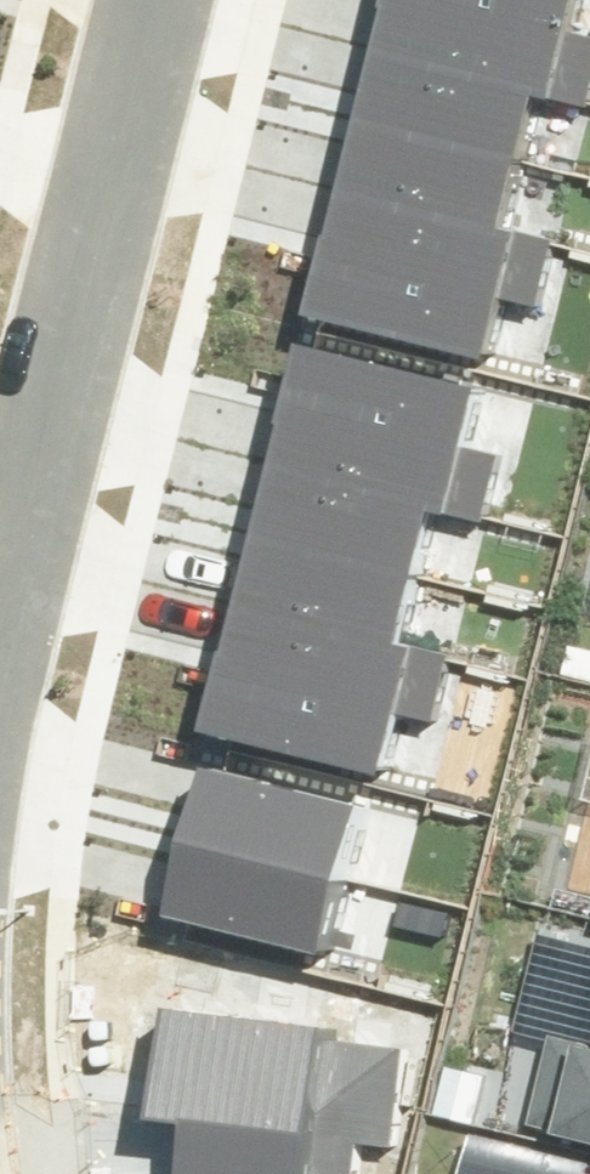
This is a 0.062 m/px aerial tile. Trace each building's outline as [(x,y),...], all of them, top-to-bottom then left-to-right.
[(536,94),(587,106),(589,92),(589,36),(576,33),(583,0),(377,0),(364,53),(536,94)] [(348,120),(520,160),(536,94),(364,53),(348,120)] [(333,185),(504,226),(520,160),(348,120),(333,185)] [(302,314),(481,357),(496,294),(538,305),(554,238),(504,226),(333,185),(302,314)] [(261,471),(432,511),(483,523),(499,457),(472,450),(486,390),(291,344),(261,471)] [(245,537),(417,578),(432,511),(261,471),(245,537)] [(229,602),(401,644),(417,578),(245,537),(229,602)] [(198,731),(377,774),(392,712),(434,722),(451,655),(401,644),(229,602),(198,731)] [(349,882),(367,807),(191,766),(173,841),(349,882)] [(332,958),(349,882),(173,841),(155,918),(332,958)] [(406,1050),(337,1042),(337,1030),(160,1007),(140,1122),(174,1123),(170,1173),(361,1173),(364,1146),(398,1145),(406,1050)] [(589,1146),(589,1044),(546,1033),(523,1126),(545,1131),(544,1135),(589,1146)]
